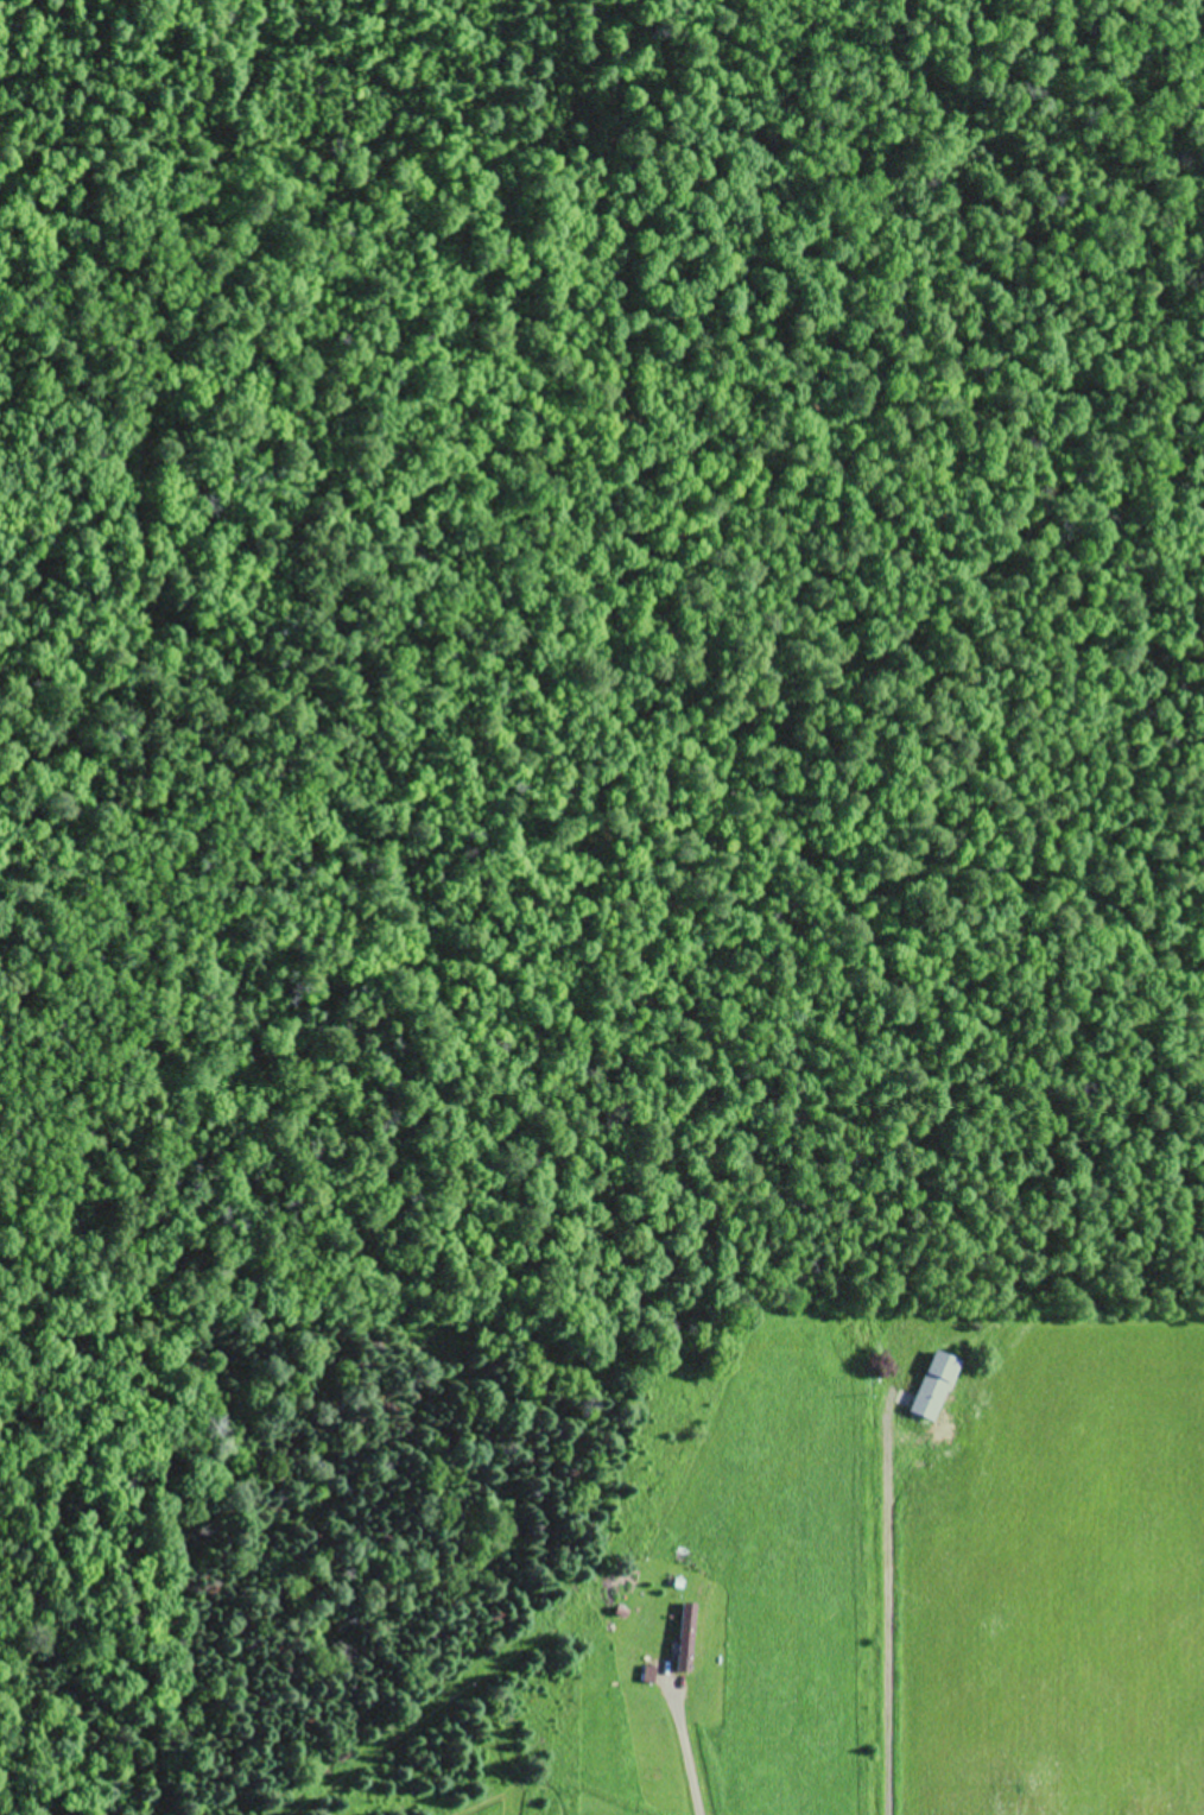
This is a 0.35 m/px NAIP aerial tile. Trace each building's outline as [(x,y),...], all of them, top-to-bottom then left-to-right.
[(958,1360),(932,1419),(908,1410),(934,1349),(958,1360)] [(684,1601),(697,1602),(689,1670),(676,1669),(684,1601)]
